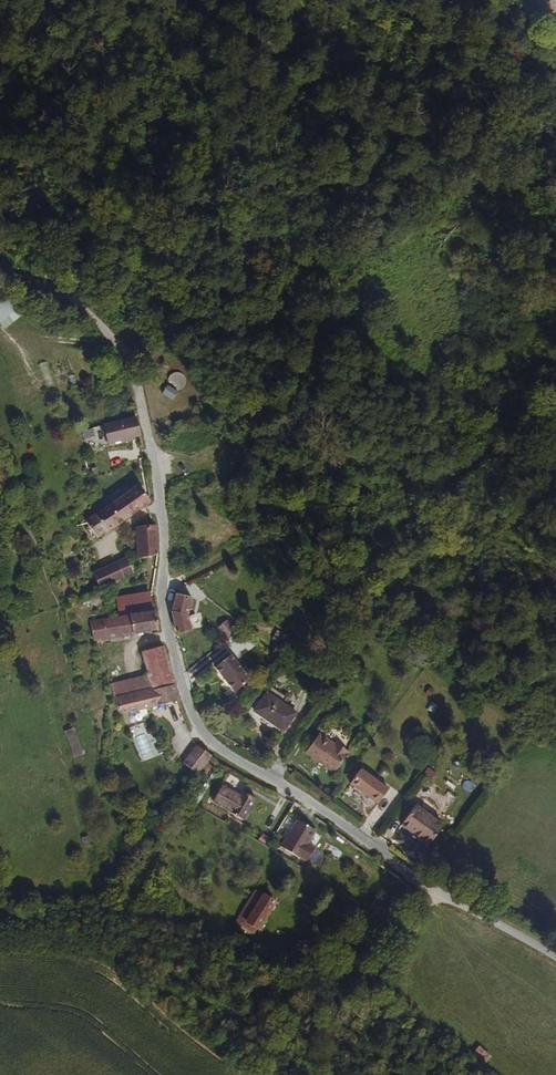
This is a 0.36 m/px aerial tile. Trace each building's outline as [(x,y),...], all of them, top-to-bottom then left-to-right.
[(15,310),(0,293),(0,323),(15,310)] [(167,363),(161,356),(155,361),(161,368),(167,363)] [(188,385),(187,380),(184,376),(179,375),(175,375),(171,378),(169,383),(170,387),(173,391),(177,393),(182,392),(186,389),(188,385)] [(104,425),(109,444),(139,436),(142,435),(137,416),(104,425)] [(102,426),(89,429),(94,447),(106,444),(102,426)] [(144,504),(150,499),(148,497),(139,483),(87,520),(99,536),(144,504)] [(429,531),(428,525),(433,523),(430,516),(410,526),(415,536),(419,537),(422,535),(429,531)] [(160,555),(157,525),(155,525),(136,527),(139,557),(157,555),(160,555)] [(135,574),(127,557),(94,572),(101,589),(135,574)] [(150,594),(150,591),(116,596),(119,616),(152,610),(150,594)] [(189,614),(193,597),(176,594),(175,594),(171,611),(187,614),(189,614)] [(160,630),(155,609),(152,610),(119,616),(116,616),(105,618),(89,620),(94,641),(160,630)] [(192,629),(187,614),(171,611),(174,619),(178,631),(192,629)] [(227,620),(216,629),(225,641),(236,633),(227,620)] [(289,645),(276,633),(269,639),(285,654),(289,645)] [(174,680),(164,647),(143,652),(144,655),(141,655),(140,657),(141,660),(145,661),(148,677),(145,679),(147,688),(174,680)] [(232,655),(217,666),(234,690),(249,679),(232,655)] [(180,697),(174,680),(147,688),(152,705),(177,698),(180,697)] [(152,705),(147,688),(114,697),(119,713),(152,705)] [(300,713),(266,691),(250,715),(255,718),(259,713),(287,732),(300,713)] [(75,728),(66,731),(72,757),(81,755),(75,728)] [(141,760),(152,756),(146,734),(134,738),(141,760)] [(351,752),(339,743),(337,747),(318,734),(306,751),(336,773),(351,752)] [(210,758),(212,755),(197,745),(184,764),(198,774),(210,758)] [(390,789),(360,769),(350,785),(379,804),(390,789)] [(243,820),(256,798),(244,791),(241,796),(223,785),(213,801),(243,820)] [(428,844),(443,822),(415,804),(401,825),(428,844)] [(318,833),(298,820),(282,847),(302,859),(318,833)] [(267,917),(277,900),(264,892),(253,910),(246,905),(242,912),(249,917),(246,922),(259,930),(267,917)] [(379,904),(369,914),(379,923),(388,914),(379,904)]
